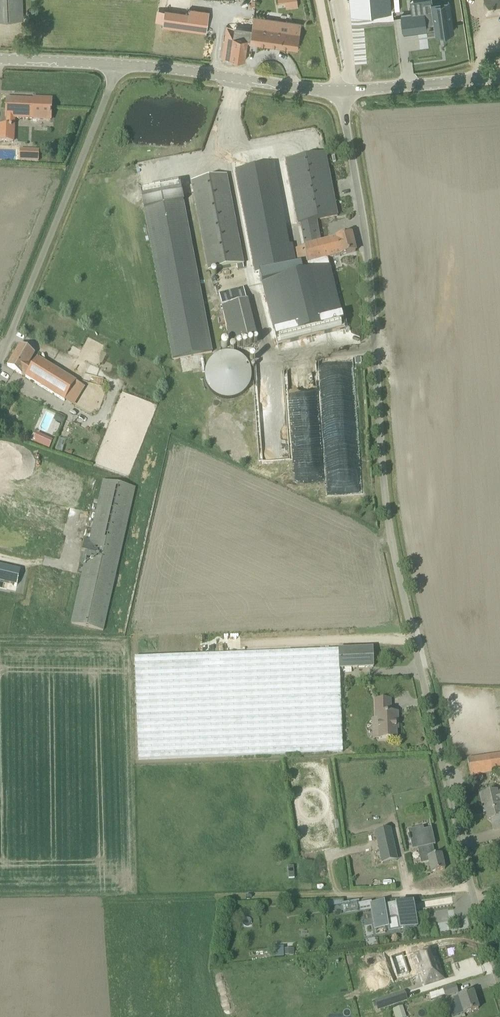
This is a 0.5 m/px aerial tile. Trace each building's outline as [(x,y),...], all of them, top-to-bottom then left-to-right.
[(22,0),(0,0),(0,20),(23,19),(22,0)] [(351,10),(367,8),(366,0),(350,0),(351,10)] [(487,14),(499,12),(499,0),(485,0),(487,14)] [(413,14),(401,16),(403,33),(404,34),(404,33),(426,30),(426,29),(426,25),(434,24),(434,29),(434,30),(435,34),(436,34),(435,31),(443,30),(443,33),(452,32),(448,2),(435,4),(432,4),(431,4),(431,5),(425,6),(413,7),(413,14)] [(165,9),(162,26),(163,26),(186,30),(206,33),(209,11),(189,8),(189,13),(166,9),(165,9)] [(289,22),(284,21),(260,18),(254,17),(253,17),(252,29),(226,26),(222,58),(245,61),(247,42),(297,49),(301,24),(289,22)] [(51,120),(52,99),(34,98),(34,100),(7,99),(6,118),(7,118),(7,126),(0,126),(0,141),(13,141),(14,126),(13,126),(14,118),(51,120)] [(20,148),(19,161),(39,161),(40,149),(20,148)] [(316,220),(337,216),(325,153),(286,161),(298,224),(300,223),(301,229),(317,226),(316,220)] [(273,162),(235,169),(256,272),(293,265),(273,162)] [(209,271),(243,264),(226,175),(192,182),(209,271)] [(212,353),(180,184),(141,192),(172,360),(212,353)] [(337,238),(315,244),(295,249),(299,266),(326,259),(341,255),(356,252),(351,234),(336,238),(337,238)] [(330,265),(262,282),(278,345),(346,328),(330,265)] [(232,346),(257,339),(247,300),(244,301),(243,297),(237,299),(238,302),(222,306),(232,346)] [(29,362),(35,353),(20,345),(7,366),(65,401),(76,381),(37,358),(33,365),(29,362)] [(245,400),(252,359),(213,352),(206,393),(245,400)] [(64,418),(56,415),(53,420),(61,424),(64,418)] [(103,480),(100,494),(82,575),(71,624),(104,631),(113,588),(136,488),(135,487),(127,486),(103,480)] [(66,523),(70,505),(0,491),(0,509),(66,523)] [(17,585),(20,570),(0,566),(0,581),(17,585)] [(372,648),(135,657),(138,759),(343,752),(340,670),(343,670),(343,668),(373,667),(372,648)] [(378,719),(379,739),(396,738),(396,722),(397,722),(397,712),(390,712),(390,699),(376,700),(376,719),(378,719)] [(467,759),(471,776),(499,772),(499,754),(467,759)] [(486,812),(499,809),(499,792),(497,792),(497,791),(480,795),(483,808),(485,808),(486,812)] [(486,812),(488,820),(491,819),(494,830),(499,829),(499,809),(486,812)] [(428,860),(431,872),(445,869),(441,854),(435,855),(433,845),(435,845),(432,828),(424,830),(423,827),(408,830),(409,836),(408,836),(409,841),(410,841),(412,850),(418,849),(421,861),(428,860)] [(390,828),(375,832),(381,856),(396,853),(390,828)] [(343,904),(342,901),(326,903),(326,908),(343,905),(344,913),(358,910),(357,902),(343,904)] [(402,923),(403,930),(417,927),(415,927),(411,904),(413,903),(412,903),(397,905),(396,903),(384,905),(384,902),(371,904),(375,929),(385,927),(385,924),(386,921),(386,922),(387,921),(387,920),(388,919),(390,918),(394,917),(396,917),(398,918),(398,920),(399,919),(401,921),(402,923)] [(419,964),(418,964),(424,985),(443,979),(438,963),(437,964),(436,959),(433,950),(416,956),(419,964)] [(445,997),(458,993),(455,985),(443,989),(445,997)] [(386,997),(389,1006),(407,1000),(404,991),(386,997)] [(461,1005),(464,1014),(478,1009),(473,992),(453,998),(456,1006),(461,1005)] [(395,1009),(397,1016),(406,1016),(403,1006),(395,1009)]
